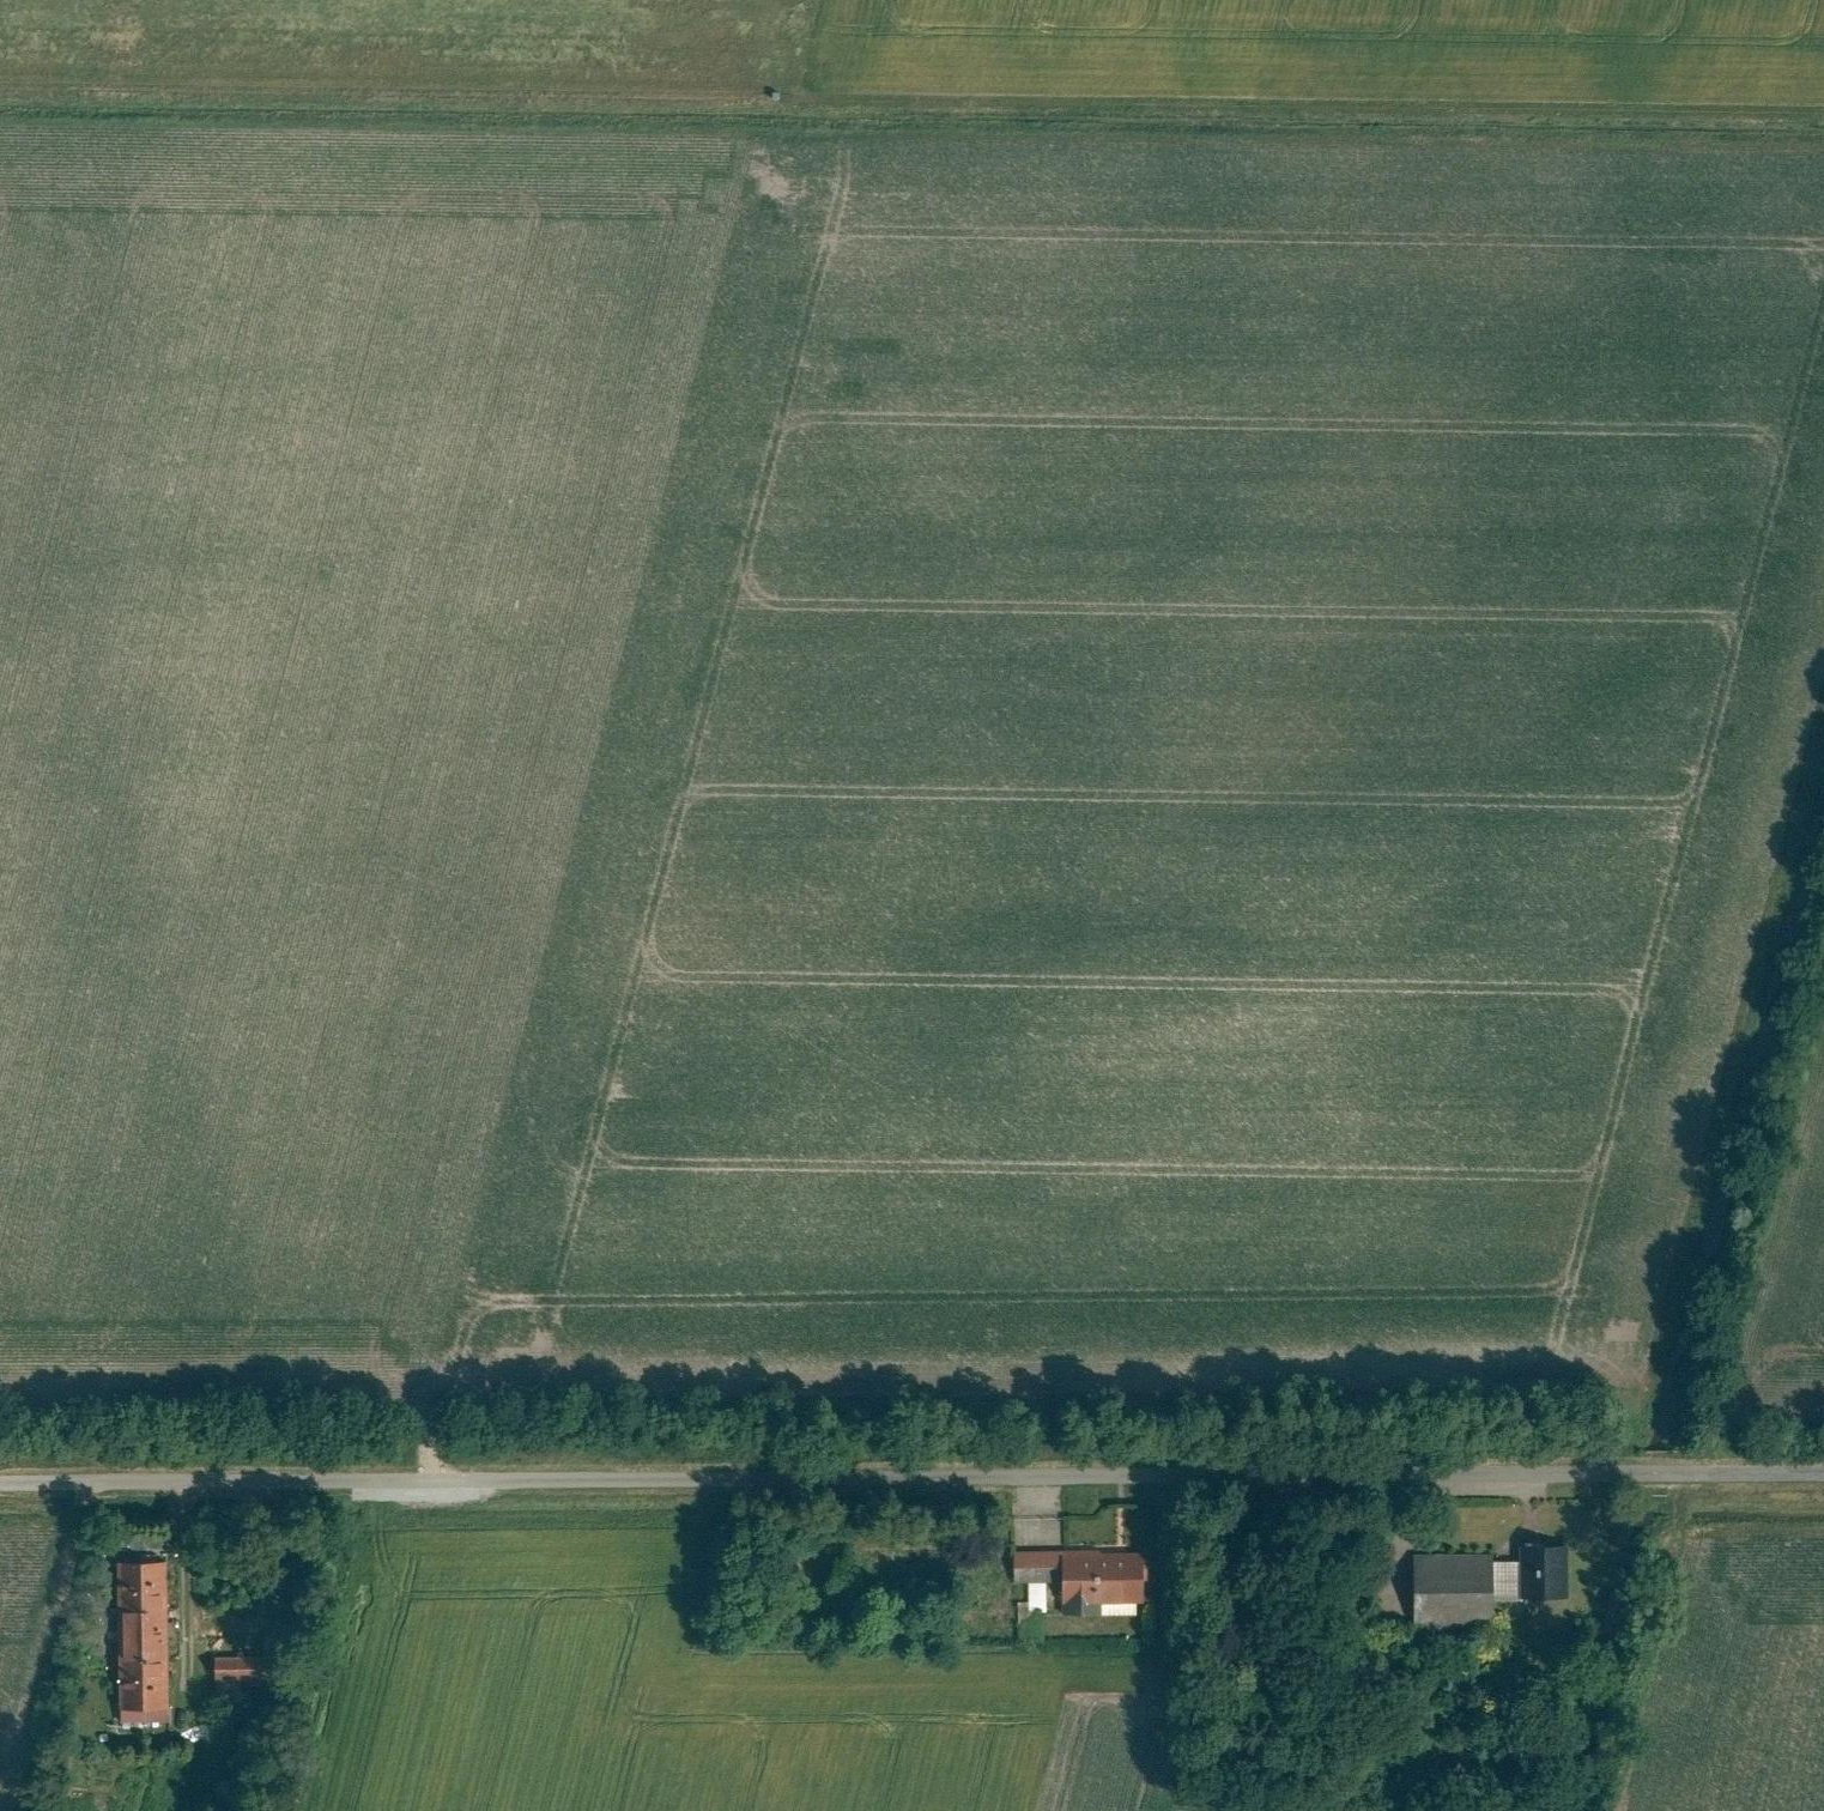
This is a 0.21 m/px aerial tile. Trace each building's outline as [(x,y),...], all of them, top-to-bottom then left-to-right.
[(1569,1549),(1520,1550),(1521,1604),(1569,1603),(1569,1549)] [(1101,1553),(1061,1554),(1062,1585),(1062,1609),(1145,1607),(1144,1554),(1102,1555),(1101,1553)] [(1061,1554),(1014,1555),(1015,1586),(1062,1585),(1061,1554)] [(1493,1556),(1414,1557),(1414,1636),(1494,1635),(1493,1556)] [(165,1566),(120,1567),(122,1711),(168,1710),(165,1566)] [(253,1654),(215,1656),(216,1682),(254,1680),(253,1654)]
